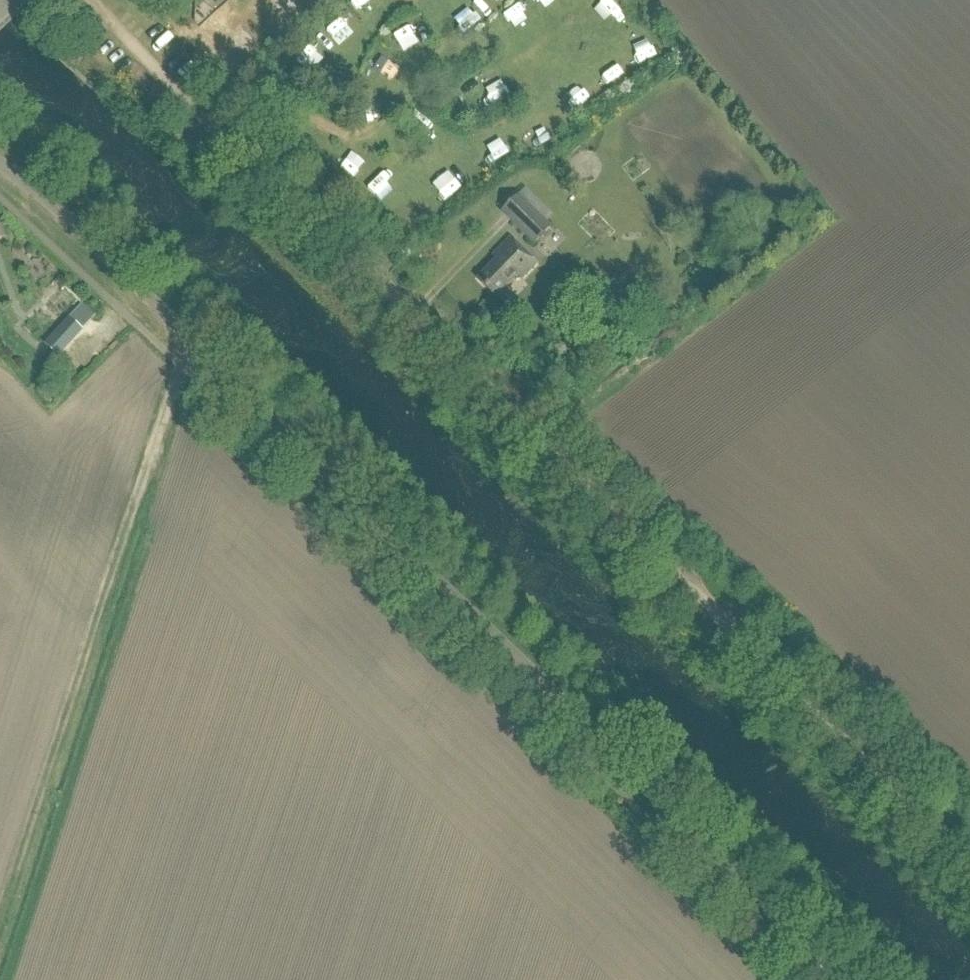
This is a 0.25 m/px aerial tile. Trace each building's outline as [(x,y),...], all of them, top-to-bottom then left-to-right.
[(501,216),(534,248),(553,230),(549,226),(555,220),(526,191),(501,216)] [(511,241),(496,256),(499,259),(477,282),(495,299),(516,277),(519,280),(535,264),(511,241)]
